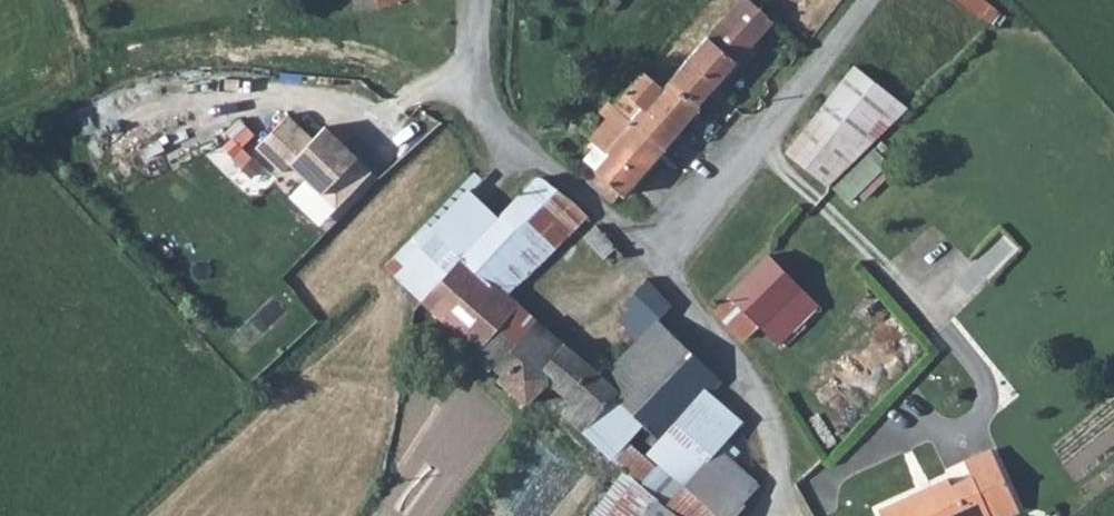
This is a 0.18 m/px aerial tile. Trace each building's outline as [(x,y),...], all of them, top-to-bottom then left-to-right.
[(696,109),(771,25),(743,0),(740,0),(666,80),(696,109)] [(826,190),(899,108),(851,67),(825,96),(832,101),(787,152),(826,190)] [(662,150),(698,111),(696,109),(666,80),(660,87),(642,71),(610,105),(662,150)] [(593,169),(586,178),(612,201),(617,195),(619,196),(662,150),(610,105),(607,102),(596,112),(605,121),(590,138),(597,144),(583,159),(593,169)] [(370,173),(322,126),(310,138),(284,114),(251,150),(278,173),(285,165),(333,210),(370,173)] [(835,185),(855,205),(893,167),(874,147),(835,185)] [(536,174),(498,214),(527,241),(535,235),(551,249),(583,216),(536,174)] [(417,301),(470,350),(515,303),(507,296),(551,249),(535,235),(527,241),(498,214),(445,273),(417,301)] [(592,226),(582,236),(602,258),(612,248),(592,226)] [(422,250),(394,277),(415,298),(417,301),(445,273),(422,250)] [(755,326),(774,347),(814,308),(765,257),(723,295),(755,326)] [(660,440),(708,391),(717,380),(656,321),(669,307),(644,283),(621,305),(629,312),(617,324),(635,343),(602,380),(590,370),(567,399),(556,412),(580,433),(613,397),(660,440)] [(711,308),(740,341),(755,326),(723,295),(711,308)] [(495,380),(523,404),(542,378),(538,374),(562,344),(515,303),(470,350),(499,375),(495,380)] [(538,374),(542,378),(567,399),(590,370),(562,344),(538,374)] [(674,515),(730,515),(753,484),(725,454),(733,446),(722,437),(737,419),(708,391),(660,440),(613,397),(580,433),(610,459),(625,444),(652,468),(658,461),(684,483),(663,507),(674,515)] [(610,459),(615,464),(663,507),(684,483),(658,461),(652,468),(625,444),(610,459)] [(968,460),(974,474),(944,485),(941,479),(873,508),(877,515),(1003,515),(1019,508),(992,450),(968,460)] [(663,507),(615,464),(579,515),(674,515),(663,507)]
